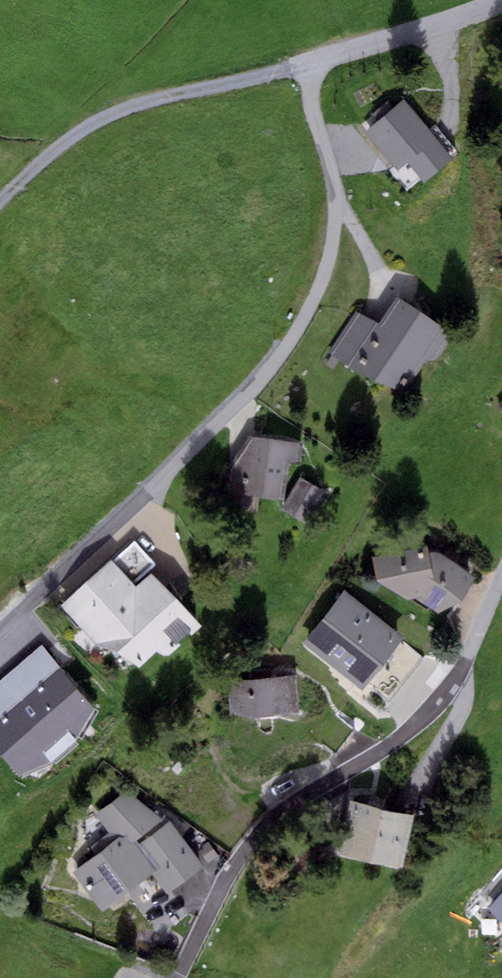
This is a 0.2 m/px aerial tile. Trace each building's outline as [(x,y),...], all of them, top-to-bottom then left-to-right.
[(404,99),(364,133),(397,172),(407,163),(423,183),(453,158),(404,99)] [(355,312),(329,352),(363,376),(405,392),(424,360),(437,360),(449,342),(443,327),(396,297),(378,323),(355,312)] [(301,444),(248,437),(228,467),(222,509),(256,514),(259,496),(284,499),(289,463),(300,464),(301,444)] [(324,493),(300,479),(281,509),(306,524),(324,493)] [(135,542),(62,605),(97,648),(118,653),(138,667),(158,651),(163,655),(170,656),(201,625),(151,573),(136,586),(132,582),(154,563),(135,542)] [(430,545),(372,557),(377,580),(437,614),(461,602),(476,577),(430,545)] [(344,591),(304,643),(362,689),(403,637),(344,591)] [(91,701),(48,652),(0,690),(0,747),(17,768),(54,752),(75,734),(91,701)] [(295,676),(229,680),(230,714),(257,718),(297,713),(295,676)] [(91,847),(97,856),(123,837),(151,875),(166,894),(204,866),(170,821),(167,823),(127,790),(96,814),(109,833),(91,847)] [(414,817),(351,801),(338,851),(401,867),(414,817)] [(100,911),(151,875),(123,837),(97,856),(73,872),(100,911)] [(487,909),(501,922),(501,893),(487,909)]
